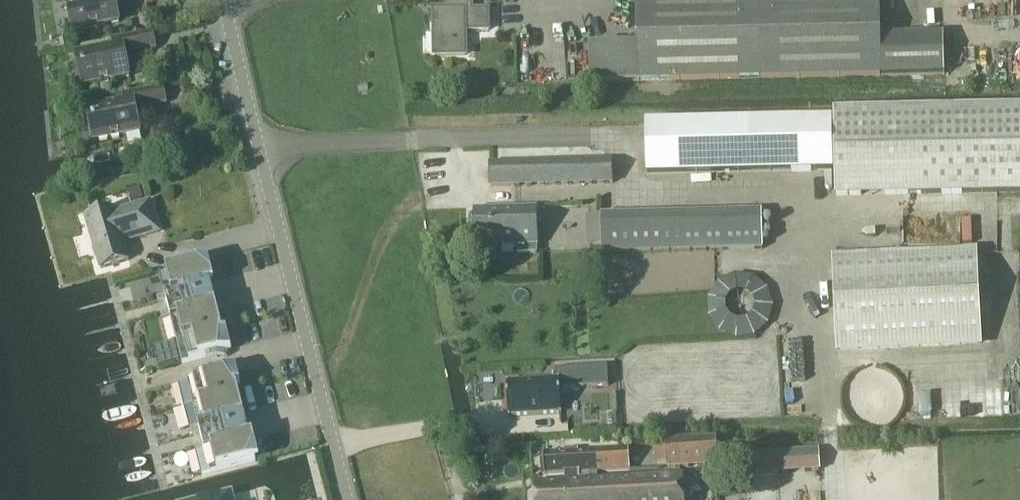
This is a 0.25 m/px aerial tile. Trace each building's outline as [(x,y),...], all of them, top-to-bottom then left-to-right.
[(72,31),(119,22),(115,0),(66,0),(72,31)] [(489,30),(489,9),(474,10),(473,0),(444,0),(444,3),(445,3),(445,20),(435,20),(435,55),(465,54),(465,30),(489,30)] [(639,76),(880,71),(945,70),(944,33),(879,35),(878,0),(638,0),(638,35),(633,36),(630,40),(629,45),(591,46),(591,78),(639,76)] [(125,53),(155,47),(152,32),(113,39),(115,47),(76,54),(83,86),(130,77),(125,53)] [(135,108),(166,102),(163,87),(124,94),(125,102),(87,110),(93,141),(140,132),(135,108)] [(834,110),(834,111),(834,119),(835,169),(835,195),(1019,191),(1019,107),(834,110)] [(835,169),(834,119),(646,122),(647,173),(835,169)] [(612,183),(612,160),(490,163),(491,186),(612,183)] [(143,198),(139,186),(127,189),(131,201),(143,198)] [(113,208),(85,216),(101,268),(129,260),(124,242),(159,231),(150,201),(114,212),(113,208)] [(516,245),(516,253),(536,252),(535,208),(475,210),(476,246),(516,245)] [(587,244),(602,244),(602,252),(682,250),(682,249),(762,247),(761,211),(682,213),(601,215),(586,214),(587,244)] [(976,252),(836,259),(832,259),(837,349),(980,342),(976,252)] [(209,259),(205,260),(160,272),(165,295),(157,297),(159,303),(167,302),(169,310),(161,312),(163,320),(171,318),(183,363),(228,351),(232,350),(228,333),(224,334),(211,284),(215,283),(209,259)] [(556,380),(507,383),(509,416),(562,414),(561,390),(609,387),(608,367),(556,370),(556,380)] [(187,381),(179,383),(191,429),(193,436),(201,435),(203,442),(195,445),(203,474),(256,461),(260,460),(254,435),(250,436),(237,386),(241,385),(237,369),(233,370),(232,370),(209,376),(187,381)] [(667,467),(718,465),(717,439),(666,441),(666,446),(667,464),(667,467)] [(667,464),(666,446),(655,446),(656,464),(667,464)] [(565,473),(565,477),(579,476),(578,472),(629,469),(628,449),(577,452),(575,450),(567,450),(565,453),(543,454),(544,474),(565,473)] [(739,455),(740,474),(821,470),(820,450),(739,455)] [(579,481),(579,476),(565,477),(565,481),(534,483),(535,499),(684,499),(683,475),(579,481)]
